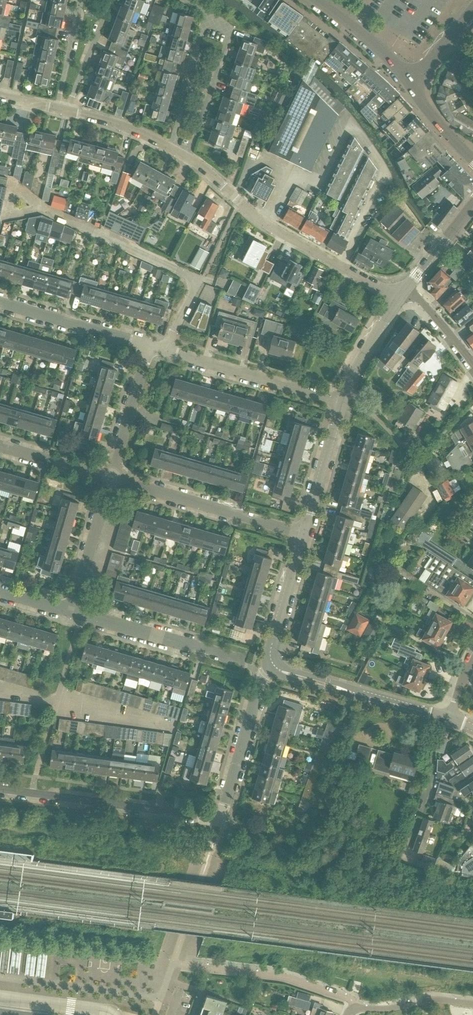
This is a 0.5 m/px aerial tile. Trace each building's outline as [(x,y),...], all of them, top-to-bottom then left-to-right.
[(47,1),(45,12),(63,16),(64,12),(65,11),(64,11),(66,5),(47,0),(47,1)] [(121,6),(135,11),(136,11),(140,13),(145,1),(141,0),(124,0),(123,1),(123,2),(121,6)] [(271,15),(282,2),(279,0),(252,0),(250,2),(265,12),(266,12),(271,15)] [(271,26),(286,39),(303,17),(302,16),(303,15),(282,1),(282,2),(271,15),(272,16),(267,22),(268,23),(269,21),(273,25),(271,26)] [(9,23),(11,17),(7,16),(10,4),(6,3),(0,2),(0,20),(9,23)] [(154,3),(149,16),(155,18),(159,5),(154,3)] [(159,5),(155,18),(161,20),(165,7),(159,5)] [(117,17),(131,22),(135,11),(121,6),(120,10),(119,10),(120,10),(117,17)] [(39,23),(37,29),(56,33),(57,27),(61,28),(61,27),(62,21),(63,21),(63,20),(62,20),(63,16),(45,12),(43,12),(41,23),(39,23)] [(179,13),(175,24),(190,28),(191,25),(191,24),(193,17),(179,13)] [(319,64),(320,66),(339,43),(303,16),(303,17),(286,39),(311,58),(319,64)] [(114,25),(113,28),(133,35),(135,31),(129,29),(131,22),(117,17),(117,18),(115,24),(114,24),(114,25)] [(4,40),(7,28),(8,29),(9,23),(0,20),(0,39),(4,40)] [(172,36),(187,40),(187,39),(188,33),(189,33),(189,32),(190,28),(175,24),(170,23),(167,34),(168,35),(172,36)] [(112,41),(110,47),(127,53),(131,41),(133,35),(113,28),(111,32),(111,33),(109,39),(108,40),(112,41)] [(37,35),(35,47),(56,51),(56,48),(57,48),(57,47),(58,40),(58,39),(55,39),(56,33),(37,29),(36,35),(37,35)] [(168,35),(165,46),(183,52),(184,48),(185,48),(185,47),(186,40),(187,41),(187,40),(172,36),(168,35)] [(240,47),(239,51),(259,58),(259,57),(253,55),(255,51),(263,54),(267,41),(255,37),(253,42),(243,39),(242,40),(243,40),(240,46),(240,47)] [(319,67),(345,92),(358,79),(368,66),(353,53),(352,55),(339,43),(320,66),(319,67)] [(161,45),(157,63),(175,68),(177,62),(180,64),(180,63),(182,56),(182,55),(183,52),(165,46),(161,45)] [(32,59),(38,60),(53,63),(54,56),(55,56),(55,55),(56,51),(35,47),(32,59)] [(101,58),(100,62),(114,67),(115,62),(122,65),(127,53),(110,47),(108,52),(104,50),(104,51),(102,58),(101,57),(101,58)] [(235,62),(255,69),(259,58),(239,51),(238,55),(237,54),(237,55),(235,62)] [(319,64),(311,58),(302,78),(310,86),(314,76),(319,64)] [(31,65),(30,70),(50,75),(51,71),(52,70),(51,70),(53,64),(53,63),(38,60),(37,66),(31,65)] [(461,77),(467,67),(457,60),(449,72),(447,71),(442,84),(459,91),(464,78),(461,77)] [(96,73),(95,73),(110,78),(114,67),(100,62),(99,66),(98,66),(98,67),(96,73)] [(232,70),(231,74),(251,80),(255,69),(235,62),(235,63),(233,69),(232,69),(232,70)] [(162,71),(159,82),(174,86),(175,82),(175,83),(175,82),(177,83),(179,76),(177,75),(174,73),(175,68),(157,63),(155,69),(162,71)] [(13,67),(7,65),(4,77),(10,79),(13,67)] [(351,94),(363,108),(388,83),(375,71),(368,66),(358,79),(345,92),(349,96),(351,94)] [(22,69),(16,67),(14,79),(20,81),(22,69)] [(50,75),(30,70),(28,76),(34,77),(33,84),(48,87),(48,86),(49,80),(50,80),(50,79),(49,79),(50,75)] [(93,81),(91,84),(105,90),(111,92),(113,85),(108,83),(110,78),(95,73),(95,74),(96,74),(93,80),(93,81)] [(231,86),(229,92),(256,101),(258,95),(247,92),(251,80),(231,74),(230,77),(229,78),(230,78),(227,84),(227,85),(231,86)] [(338,114),(345,106),(314,76),(310,86),(338,114)] [(301,77),(266,150),(311,171),(312,171),(311,171),(316,161),(317,161),(316,160),(321,151),(321,150),(326,141),(326,140),(331,130),(331,129),(336,120),(336,119),(338,115),(338,114),(310,86),(302,78),(301,77)] [(157,88),(156,94),(171,98),(171,97),(170,97),(172,91),(173,90),(172,90),(174,86),(159,82),(153,81),(152,86),(157,88)] [(373,119),(377,115),(381,111),(382,112),(400,95),(399,94),(388,83),(363,108),(360,111),(369,123),(373,119)] [(105,90),(91,84),(90,88),(90,89),(87,95),(87,96),(101,101),(105,90)] [(443,112),(451,123),(458,113),(466,108),(461,100),(454,105),(451,100),(455,99),(457,92),(440,86),(436,100),(443,112)] [(280,91),(273,106),(280,109),(287,94),(280,91)] [(221,104),(220,108),(240,115),(243,103),(254,107),(256,101),(229,92),(227,97),(223,96),(223,97),(221,103),(221,104)] [(156,94),(152,105),(167,109),(168,106),(169,105),(168,105),(170,98),(171,98),(156,94)] [(373,119),(380,127),(407,102),(400,95),(382,112),(381,111),(377,115),(373,119)] [(127,98),(122,97),(118,108),(123,110),(127,98)] [(136,101),(131,100),(127,111),(132,113),(136,101)] [(380,127),(383,130),(395,119),(398,123),(402,120),(401,119),(413,108),(407,102),(380,127)] [(167,109),(152,105),(147,104),(145,109),(151,111),(149,117),(164,121),(166,122),(168,115),(166,114),(166,113),(167,109)] [(216,119),(236,126),(240,115),(220,108),(218,112),(218,111),(218,112),(216,119)] [(451,123),(472,136),(472,122),(465,117),(463,117),(463,116),(458,113),(451,123)] [(393,144),(396,148),(423,123),(416,116),(412,120),(412,121),(404,129),(407,132),(394,143),(393,144)] [(213,127),(212,131),(226,135),(232,137),(236,126),(216,119),(215,120),(216,120),(213,126),(213,127)] [(383,130),(389,137),(404,123),(402,120),(398,123),(395,119),(383,130)] [(389,137),(394,143),(407,132),(404,129),(412,121),(412,120),(406,125),(404,123),(389,137)] [(396,148),(402,154),(402,155),(429,130),(423,123),(396,148)] [(11,157),(18,159),(23,133),(16,131),(17,127),(6,124),(3,138),(2,137),(1,143),(8,144),(14,146),(11,157)] [(26,149),(40,152),(44,133),(31,130),(30,135),(23,133),(18,159),(16,164),(23,166),(26,149)] [(402,154),(395,161),(407,183),(411,179),(413,182),(423,174),(431,166),(431,165),(436,160),(437,161),(446,152),(446,151),(447,151),(429,130),(402,155),(402,154)] [(226,135),(212,131),(211,134),(210,134),(210,135),(208,141),(208,142),(222,147),(226,135)] [(56,168),(62,141),(55,139),(56,135),(44,133),(40,152),(52,155),(48,173),(55,174),(56,168)] [(352,136),(344,153),(363,163),(366,156),(362,154),(364,151),(354,137),(352,136)] [(67,152),(79,155),(83,142),(70,139),(69,143),(62,141),(56,168),(62,169),(65,155),(66,155),(67,152)] [(77,161),(90,164),(96,143),(91,141),(90,144),(83,142),(79,155),(77,161)] [(247,143),(241,141),(236,155),(242,157),(247,143)] [(90,164),(101,168),(107,149),(100,147),(101,144),(96,143),(90,164)] [(107,149),(101,168),(112,171),(109,182),(116,184),(119,173),(123,157),(117,156),(119,152),(107,149)] [(441,176),(441,177),(456,162),(446,152),(437,161),(446,170),(441,176)] [(344,153),(338,163),(358,173),(363,163),(344,153)] [(366,156),(363,163),(358,173),(358,174),(373,181),(378,171),(368,157),(366,156)] [(132,177),(143,183),(152,168),(140,162),(132,177)] [(441,177),(464,199),(472,188),(472,179),(456,162),(441,177)] [(338,163),(334,173),(353,183),(355,180),(358,174),(358,173),(338,163)] [(412,186),(423,198),(439,184),(436,179),(442,173),(436,165),(412,186)] [(15,167),(14,175),(21,176),(22,168),(15,167)] [(143,183),(155,189),(155,190),(163,174),(152,168),(143,183)] [(82,180),(88,182),(90,173),(84,172),(82,180)] [(130,174),(123,172),(117,192),(124,194),(130,174)] [(250,193),(258,197),(269,176),(265,173),(262,178),(258,176),(250,193)] [(334,173),(329,183),(349,192),(353,183),(334,173)] [(155,190),(155,189),(152,195),(165,202),(162,209),(168,212),(175,200),(167,195),(175,180),(163,174),(155,190)] [(269,176),(258,197),(267,202),(275,185),(272,183),(274,178),(269,176)] [(31,191),(33,180),(24,178),(22,183),(31,191)] [(353,183),(350,190),(365,197),(370,188),(355,180),(353,183)] [(335,217),(334,218),(336,219),(340,209),(345,200),(348,193),(349,192),(329,183),(324,192),(340,200),(332,216),(335,217)] [(42,200),(48,201),(51,188),(45,186),(42,200)] [(297,187),(290,199),(300,205),(307,193),(297,187)] [(196,208),(190,205),(195,196),(183,190),(171,213),(171,215),(177,218),(178,217),(179,217),(188,222),(196,208)] [(348,193),(345,200),(360,207),(365,197),(350,190),(349,192),(348,193)] [(146,194),(138,209),(143,212),(151,197),(146,194)] [(51,206),(64,210),(67,199),(54,196),(51,206)] [(198,213),(205,217),(199,227),(211,233),(217,224),(211,220),(215,213),(214,212),(218,205),(207,199),(204,204),(203,203),(202,205),(202,206),(198,213)] [(340,209),(357,217),(360,211),(360,210),(359,210),(360,207),(345,200),(340,209)] [(432,220),(441,229),(446,222),(457,208),(449,201),(439,215),(437,212),(432,220)] [(75,217),(87,220),(91,205),(79,202),(75,217)] [(393,234),(405,245),(408,242),(409,243),(419,233),(418,232),(419,230),(411,223),(414,220),(396,204),(379,221),(393,234)] [(282,220),(297,228),(304,216),(289,207),(282,220)] [(340,209),(336,219),(352,227),(357,217),(340,209)] [(300,230),(302,231),(302,232),(305,234),(306,234),(313,237),(313,239),(314,238),(322,243),(329,231),(316,223),(318,219),(317,214),(310,210),(307,218),(300,230)] [(104,227),(111,230),(117,215),(109,211),(104,227)] [(36,233),(37,233),(42,215),(29,218),(25,230),(28,231),(30,234),(32,235),(36,233)] [(37,233),(48,237),(53,222),(53,220),(42,215),(37,233)] [(117,215),(111,230),(118,233),(124,219),(117,215)] [(332,237),(346,244),(347,241),(346,240),(352,227),(336,219),(334,218),(329,228),(335,231),(332,237)] [(118,233),(131,239),(138,225),(124,219),(118,233)] [(149,227),(157,232),(161,224),(153,219),(149,227)] [(370,225),(375,229),(379,224),(374,220),(370,225)] [(55,235),(61,237),(64,225),(53,222),(48,237),(54,238),(55,235)] [(64,225),(61,237),(72,241),(75,230),(64,225)] [(138,225),(131,239),(139,243),(145,228),(138,225)] [(250,237),(241,253),(245,255),(242,261),(269,274),(273,265),(263,260),(267,253),(264,251),(266,246),(250,237)] [(346,244),(332,237),(327,245),(334,249),(333,250),(338,253),(338,252),(340,253),(346,244)] [(353,263),(367,272),(373,262),(383,267),(394,251),(385,246),(387,242),(381,239),(379,243),(370,238),(367,245),(364,243),(363,246),(365,247),(361,255),(355,252),(350,261),(353,263)] [(199,248),(190,265),(200,270),(200,269),(201,270),(205,263),(210,254),(209,253),(199,248)] [(51,273),(54,258),(43,256),(39,271),(51,273)] [(271,279),(295,291),(304,273),(299,271),(301,265),(289,259),(287,264),(280,261),(271,279)] [(448,265),(452,268),(451,269),(453,271),(450,275),(455,280),(465,270),(453,259),(448,265)] [(11,281),(15,264),(4,261),(0,274),(0,278),(11,281)] [(22,284),(34,287),(38,271),(40,265),(28,262),(27,267),(22,284)] [(144,262),(140,271),(148,275),(152,266),(144,262)] [(11,281),(22,284),(27,267),(15,264),(11,281)] [(313,266),(307,281),(312,283),(311,287),(319,291),(325,279),(320,277),(323,271),(313,266)] [(155,268),(152,276),(159,278),(161,270),(155,268)] [(229,272),(222,268),(219,275),(226,278),(229,272)] [(441,269),(438,272),(436,271),(433,275),(433,277),(429,282),(427,282),(427,292),(429,292),(436,298),(447,287),(446,287),(451,281),(448,278),(449,277),(441,269)] [(34,287),(45,291),(50,274),(38,271),(34,287)] [(45,291),(57,294),(61,277),(50,274),(45,291)] [(70,293),(76,294),(79,283),(61,277),(57,294),(68,297),(70,293)] [(234,278),(228,291),(235,295),(242,282),(234,278)] [(79,301),(92,304),(96,288),(79,283),(76,294),(81,296),(79,301)] [(250,283),(242,299),(254,304),(262,288),(250,283)] [(92,304),(103,307),(108,291),(96,288),(92,304)] [(449,311),(450,313),(466,299),(460,291),(458,293),(456,290),(450,295),(451,295),(442,303),(446,308),(447,310),(449,311)] [(103,307),(115,311),(120,294),(108,291),(103,307)] [(311,303),(317,306),(322,294),(317,292),(311,303)] [(115,311),(126,314),(131,298),(120,294),(115,311)] [(240,306),(242,299),(234,297),(232,303),(240,306)] [(126,314),(138,317),(142,301),(131,298),(126,314)] [(318,313),(324,316),(330,320),(333,314),(335,315),(332,321),(352,331),(358,319),(344,311),(346,308),(333,300),(332,300),(329,306),(324,303),(318,313)] [(138,317),(149,321),(154,304),(142,301),(138,317)] [(198,328),(205,330),(212,306),(201,301),(189,324),(196,327),(196,328),(197,328),(198,329),(198,328)] [(154,304),(149,321),(161,324),(162,320),(168,321),(171,309),(154,304)] [(454,318),(455,321),(457,321),(461,326),(472,316),(472,309),(472,310),(467,304),(453,315),(454,316),(454,318)] [(223,341),(226,342),(233,315),(219,311),(215,326),(220,328),(218,337),(224,339),(223,341)] [(233,315),(226,342),(238,345),(238,343),(244,345),(245,344),(244,344),(247,335),(253,337),(257,322),(233,315)] [(269,352),(290,358),(295,341),(281,337),(284,325),(266,319),(261,334),(273,337),(269,352)] [(381,356),(380,358),(379,358),(392,367),(419,332),(406,322),(398,333),(395,332),(380,355),(381,356)] [(2,346),(14,349),(19,333),(7,329),(2,346)] [(14,349),(26,353),(30,336),(19,333),(14,349)] [(421,334),(404,354),(414,362),(408,369),(407,368),(396,384),(412,394),(418,387),(415,385),(425,374),(417,366),(422,360),(424,361),(434,350),(432,349),(434,346),(428,340),(427,338),(425,336),(422,335),(421,334)] [(26,353),(37,356),(42,340),(30,336),(26,353)] [(37,356),(49,359),(54,343),(42,340),(37,356)] [(49,359),(61,363),(65,346),(54,343),(49,359)] [(65,346),(61,363),(72,366),(77,350),(65,346)] [(102,360),(97,377),(114,382),(117,370),(112,369),(114,363),(102,360)] [(380,367),(375,364),(371,371),(376,374),(380,367)] [(428,401),(444,410),(448,402),(451,405),(454,402),(452,400),(450,399),(459,383),(443,374),(428,401)] [(97,377),(94,389),(110,394),(114,382),(97,377)] [(170,395),(182,398),(187,382),(175,378),(170,395)] [(182,398),(194,402),(198,385),(187,382),(182,398)] [(194,402),(205,405),(210,388),(198,385),(194,402)] [(205,405),(217,408),(222,392),(210,388),(205,405)] [(94,389),(90,400),(107,405),(110,394),(94,389)] [(217,408),(228,412),(233,395),(222,392),(217,408)] [(228,412),(240,415),(245,398),(233,395),(228,412)] [(240,415),(252,418),(257,402),(245,398),(240,415)] [(90,400),(87,412),(104,417),(107,405),(90,400)] [(257,402),(252,418),(263,422),(268,405),(257,402)] [(6,423),(10,406),(0,403),(0,421),(6,423)] [(398,420),(412,430),(424,412),(410,403),(398,420)] [(6,423),(17,426),(22,410),(10,406),(6,423)] [(17,426),(29,429),(34,413),(22,410),(17,426)] [(87,412),(84,424),(100,429),(104,417),(87,412)] [(29,429),(41,433),(45,416),(34,413),(29,429)] [(163,420),(175,423),(176,418),(165,414),(163,420)] [(459,443),(472,435),(472,419),(469,415),(461,425),(462,428),(455,432),(460,442),(459,443)] [(45,416),(41,433),(52,436),(57,420),(45,416)] [(295,416),(290,433),(307,438),(310,426),(305,425),(307,419),(295,416)] [(267,418),(265,426),(272,428),(274,420),(267,418)] [(160,429),(172,432),(174,426),(162,423),(160,429)] [(100,429),(84,424),(79,441),(91,444),(92,439),(97,440),(100,429)] [(290,433),(287,445),(303,450),(307,438),(290,433)] [(358,433),(354,445),(371,450),(374,438),(358,433)] [(459,443),(446,457),(456,474),(472,462),(468,456),(472,453),(472,435),(459,443)] [(287,445),(284,456),(300,461),(303,450),(287,445)] [(354,445),(351,457),(368,462),(370,455),(374,457),(376,452),(371,450),(354,445)] [(150,465),(161,468),(166,452),(155,448),(150,465)] [(161,468),(173,471),(177,455),(166,452),(161,468)] [(427,465),(435,456),(430,453),(423,461),(427,465)] [(173,471),(184,475),(189,458),(177,455),(173,471)] [(284,456),(280,468),(296,473),(300,461),(284,456)] [(351,457),(348,468),(364,473),(368,462),(351,457)] [(184,475),(196,478),(201,462),(189,458),(184,475)] [(196,478),(208,481),(213,465),(201,462),(196,478)] [(208,481),(219,485),(224,468),(213,465),(208,481)] [(219,485),(231,488),(236,472),(224,468),(219,485)] [(280,468),(277,480),(293,485),(296,473),(280,468)] [(348,468),(344,480),(361,485),(363,478),(369,480),(370,475),(364,473),(348,468)] [(11,492),(16,476),(4,472),(0,487),(0,489),(11,492)] [(236,472),(231,488),(243,492),(248,475),(236,472)] [(11,492),(23,495),(28,479),(16,476),(11,492)] [(28,479),(23,495),(34,499),(39,482),(28,479)] [(293,485),(277,480),(272,497),(284,500),(285,495),(290,496),(293,485)] [(344,480),(341,492),(363,498),(365,493),(359,491),(361,485),(344,480)] [(444,500),(445,502),(451,499),(450,496),(454,493),(448,481),(438,487),(444,500)] [(392,519),(404,527),(425,496),(413,488),(392,519)] [(62,498),(59,510),(75,514),(79,503),(74,501),(76,496),(64,492),(62,498)] [(342,505),(341,510),(358,515),(363,498),(341,492),(338,503),(342,505)] [(124,509),(123,515),(134,518),(136,513),(124,509)] [(59,510),(55,521),(72,526),(75,514),(59,510)] [(337,515),(334,527),(350,532),(353,520),(362,522),(364,516),(358,515),(341,510),(339,515),(337,515)] [(132,528),(143,531),(148,514),(137,511),(136,513),(134,518),(133,524),(132,528)] [(143,531),(155,534),(160,517),(148,514),(143,531)] [(123,515),(121,521),(133,524),(134,518),(123,515)] [(160,517),(155,534),(154,539),(165,542),(166,538),(171,521),(160,517)] [(376,520),(372,519),(370,519),(368,528),(369,529),(367,537),(371,538),(376,520)] [(55,521),(52,533),(69,538),(72,526),(55,521)] [(121,521),(119,526),(131,530),(132,528),(133,524),(121,521)] [(166,538),(178,541),(183,524),(171,521),(166,538)] [(178,541),(190,544),(195,528),(183,524),(178,541)] [(119,526),(118,532),(130,535),(131,530),(119,526)] [(334,527),(330,538),(347,543),(350,532),(334,527)] [(190,544),(201,547),(206,531),(195,528),(190,544)] [(429,540),(432,535),(423,529),(416,541),(454,562),(457,556),(429,540)] [(201,547),(213,551),(218,534),(206,531),(201,547)] [(28,532),(26,538),(30,539),(34,540),(36,535),(32,534),(32,533),(28,532)] [(118,532),(116,537),(128,541),(130,535),(118,532)] [(12,533),(10,540),(22,543),(24,535),(12,533)] [(52,533),(49,545),(65,549),(69,538),(52,533)] [(218,534),(213,551),(225,554),(230,538),(218,534)] [(116,537),(115,543),(126,546),(128,541),(116,537)] [(330,538),(327,550),(343,555),(347,543),(330,538)] [(9,543),(7,549),(2,566),(14,569),(20,547),(9,543)] [(126,546),(115,543),(113,549),(125,552),(126,546)] [(49,545),(45,556),(62,561),(65,549),(49,545)] [(255,554),(252,565),(268,570),(271,559),(267,557),(268,552),(257,548),(255,554)] [(325,562),(324,568),(338,572),(342,560),(347,561),(349,556),(343,555),(327,550),(323,562),(325,562)] [(472,588),(472,587),(472,586),(472,584),(472,580),(441,559),(434,555),(426,550),(424,553),(432,558),(419,579),(413,575),(399,565),(395,571),(425,590),(428,586),(432,588),(436,591),(454,603),(456,600),(458,602),(458,603),(459,603),(459,602),(462,605),(463,604),(465,604),(468,599),(467,597),(471,591),(472,588)] [(112,552),(110,558),(122,562),(124,556),(112,552)] [(62,561),(45,556),(42,568),(41,574),(52,577),(54,571),(58,573),(62,561)] [(110,558),(109,564),(120,567),(122,562),(110,558)] [(109,564),(107,569),(119,573),(120,567),(109,564)] [(252,565),(248,577),(265,583),(268,570),(252,565)] [(318,572),(314,584),(331,589),(334,590),(338,578),(357,584),(359,578),(338,572),(324,568),(322,573),(318,572)] [(107,569),(105,575),(117,578),(119,573),(107,569)] [(105,575),(104,581),(115,584),(116,580),(117,578),(105,575)] [(248,577),(245,589),(261,594),(265,583),(248,577)] [(362,583),(369,587),(372,580),(366,577),(362,583)] [(111,597),(123,600),(128,584),(116,580),(115,584),(114,589),(112,595),(111,597)] [(104,581),(102,586),(114,589),(115,584),(104,581)] [(123,600),(134,604),(139,587),(128,584),(123,600)] [(314,584),(311,596),(327,600),(331,589),(314,584)] [(114,589),(102,586),(101,592),(112,595),(114,589)] [(134,604),(146,607),(151,591),(139,587),(134,604)] [(245,589),(241,600),(258,605),(261,594),(245,589)] [(146,607),(158,611),(163,594),(151,591),(146,607)] [(158,611),(169,614),(174,597),(163,594),(158,611)] [(311,596),(307,607),(324,612),(327,600),(311,596)] [(169,614),(181,617),(186,601),(174,597),(169,614)] [(241,600),(238,612),(255,617),(258,605),(241,600)] [(439,605),(430,600),(427,606),(436,611),(439,605)] [(181,617),(193,621),(198,604),(186,601),(181,617)] [(198,604),(193,621),(204,624),(209,608),(198,604)] [(210,617),(216,619),(220,607),(213,605),(210,617)] [(307,607),(304,618),(321,623),(324,612),(307,607)] [(451,622),(435,613),(429,610),(427,616),(429,617),(425,623),(427,624),(445,634),(445,632),(447,632),(449,629),(448,627),(451,622)] [(255,617),(238,612),(235,624),(233,629),(245,633),(246,627),(251,629),(255,617)] [(348,629),(359,635),(367,620),(356,614),(348,629)] [(6,637),(11,621),(0,618),(0,636),(6,637)] [(304,618),(301,630),(323,637),(327,624),(321,623),(304,618)] [(6,637),(18,641),(23,624),(11,621),(6,637)] [(28,650),(29,644),(34,628),(23,624),(18,641),(16,647),(28,650)] [(359,641),(369,646),(378,629),(369,624),(359,641)] [(445,634),(427,624),(423,630),(420,628),(417,634),(421,637),(421,638),(438,647),(442,639),(443,639),(445,636),(444,634),(445,634)] [(29,644),(41,647),(46,631),(34,628),(29,644)] [(323,637),(301,630),(297,642),(302,643),(300,649),(318,654),(323,637)] [(46,631),(41,647),(53,651),(58,634),(46,631)] [(81,659),(93,663),(98,646),(86,643),(81,659)] [(422,654),(415,651),(415,649),(402,643),(398,653),(406,657),(404,662),(411,665),(408,672),(424,678),(424,677),(426,677),(428,672),(426,671),(429,665),(418,661),(422,654)] [(93,663),(105,666),(109,650),(98,646),(93,663)] [(105,666),(116,669),(121,653),(109,650),(105,666)] [(116,669),(127,673),(132,656),(121,653),(116,669)] [(138,681),(139,676),(144,659),(132,656),(127,673),(126,678),(138,681)] [(139,676),(150,679),(155,663),(144,659),(139,676)] [(150,679),(162,683),(167,666),(155,663),(150,679)] [(171,666),(171,667),(167,666),(162,683),(174,686),(178,669),(179,668),(178,667),(173,665),(171,666)] [(7,668),(3,680),(15,684),(19,672),(7,668)] [(178,669),(174,686),(172,692),(184,695),(190,673),(178,669)] [(424,678),(408,672),(405,678),(399,675),(396,681),(419,690),(421,684),(422,685),(425,680),(423,679),(424,678)] [(20,685),(26,687),(30,675),(24,673),(20,685)] [(363,673),(359,682),(369,686),(372,677),(363,673)] [(26,687),(32,688),(36,677),(30,675),(26,687)] [(36,677),(32,688),(38,690),(42,678),(36,677)] [(75,691),(82,692),(85,681),(79,679),(75,691)] [(192,679),(188,692),(194,693),(197,681),(192,679)] [(82,692),(87,694),(91,682),(85,681),(82,692)] [(87,694),(96,697),(99,685),(91,682),(87,694)] [(96,697),(105,699),(108,687),(99,685),(96,697)] [(216,686),(213,699),(229,703),(233,691),(216,686)] [(105,699),(110,701),(114,689),(108,687),(105,699)] [(110,701),(119,703),(122,691),(114,689),(110,701)] [(119,703),(127,706),(131,694),(122,691),(119,703)] [(127,706),(133,707),(137,696),(131,694),(127,706)] [(133,707),(141,710),(145,698),(137,696),(133,707)] [(141,710),(150,712),(154,701),(145,698),(141,710)] [(213,699),(210,710),(226,715),(229,703),(213,699)] [(150,712),(165,716),(168,705),(154,701),(150,712)] [(8,714),(17,715),(19,703),(10,702),(8,714)] [(168,705),(165,716),(177,720),(180,708),(168,705)] [(279,705),(275,717),(292,721),(295,710),(279,705)] [(210,710),(206,722),(223,726),(226,715),(210,710)] [(272,728),(288,733),(294,735),(298,723),(292,721),(275,717),(272,728)] [(329,719),(325,731),(331,733),(339,726),(335,721),(329,719)] [(70,732),(79,734),(81,721),(72,720),(70,732)] [(198,732),(203,733),(219,738),(223,726),(206,722),(201,720),(198,732)] [(79,734),(87,735),(89,723),(81,721),(79,734)] [(94,735),(102,737),(103,724),(95,723),(94,735)] [(102,737),(111,738),(113,726),(103,724),(102,737)] [(117,739),(126,740),(128,728),(119,727),(117,739)] [(126,740),(135,741),(137,729),(128,728),(126,740)] [(272,728),(269,740),(285,745),(288,733),(272,728)] [(141,742),(150,743),(151,731),(143,730),(141,742)] [(325,731),(321,742),(327,744),(335,737),(331,733),(325,731)] [(158,732),(156,744),(162,745),(164,733),(158,732)] [(203,733),(199,745),(216,750),(219,738),(203,733)] [(447,738),(441,736),(437,749),(443,751),(447,738)] [(11,761),(13,744),(14,739),(2,737),(0,753),(0,760),(11,761)] [(269,740),(265,751),(282,756),(285,745),(269,740)] [(321,742),(317,754),(323,755),(331,749),(327,744),(321,742)] [(458,764),(472,754),(465,742),(450,752),(454,757),(449,761),(453,767),(458,764)] [(13,744),(11,761),(23,763),(26,746),(13,744)] [(199,745),(196,756),(213,761),(216,750),(199,745)] [(366,763),(368,756),(371,748),(359,745),(355,760),(366,763)] [(50,767),(62,768),(64,751),(52,750),(50,767)] [(373,768),(389,773),(390,773),(390,774),(412,780),(418,758),(402,754),(403,752),(396,750),(395,752),(394,752),(393,754),(378,750),(373,768)] [(62,768),(74,770),(76,753),(64,751),(62,768)] [(265,751),(262,763),(278,768),(282,756),(265,751)] [(74,770),(85,771),(87,754),(76,753),(74,770)] [(109,775),(121,776),(123,759),(124,754),(112,753),(111,758),(109,775)] [(85,771),(97,773),(99,756),(87,754),(85,771)] [(317,754),(313,765),(319,767),(327,760),(323,755),(317,754)] [(454,787),(458,785),(469,778),(467,775),(472,770),(472,754),(458,764),(463,770),(449,780),(454,787)] [(97,773),(109,775),(111,758),(99,756),(97,773)] [(196,756),(193,768),(209,773),(213,761),(196,756)] [(436,771),(445,773),(448,771),(444,765),(444,759),(437,758),(436,771)] [(121,776),(133,778),(135,761),(123,759),(121,776)] [(133,778),(145,779),(147,762),(135,761),(133,778)] [(174,762),(168,761),(165,772),(171,774),(174,762)] [(147,762),(145,779),(157,781),(160,764),(147,762)] [(262,763),(258,774),(275,779),(278,768),(262,763)] [(313,765),(309,776),(315,778),(323,771),(319,767),(313,765)] [(193,768),(187,766),(184,778),(206,784),(209,773),(193,768)] [(258,774),(255,786),(277,792),(281,781),(275,779),(258,774)] [(462,803),(462,802),(463,803),(466,797),(464,794),(472,789),(472,791),(472,775),(469,778),(458,785),(454,787),(452,792),(453,792),(451,798),(462,803)] [(309,776),(305,788),(311,789),(319,783),(315,778),(309,776)] [(277,792),(255,786),(252,798),(274,804),(277,792)] [(436,793),(451,798),(453,792),(452,792),(438,787),(436,793)] [(305,788),(301,799),(307,801),(315,794),(311,789),(305,788)] [(462,803),(451,798),(436,793),(434,798),(439,800),(433,817),(449,823),(452,814),(454,815),(457,807),(460,808),(462,803)] [(307,801),(301,799),(297,810),(303,812),(311,805),(307,801)] [(423,818),(413,849),(422,852),(433,821),(423,818)] [(456,863),(457,864),(456,870),(472,873),(472,841),(456,863)] [(423,855),(421,861),(433,865),(435,859),(423,855)] [(449,873),(456,863),(448,863),(441,860),(440,856),(435,859),(433,865),(432,870),(449,873)] [(20,972),(23,945),(0,943),(0,970),(20,972)] [(207,994),(203,1005),(223,1012),(227,1001),(207,994)] [(286,1004),(308,1010),(310,1002),(309,1001),(296,998),(289,996),(288,1000),(286,1004)] [(310,1014),(331,1014),(332,1012),(319,1008),(320,1004),(315,1002),(313,1007),(310,1014)] [(200,1014),(222,1014),(223,1012),(203,1005),(200,1014)]
